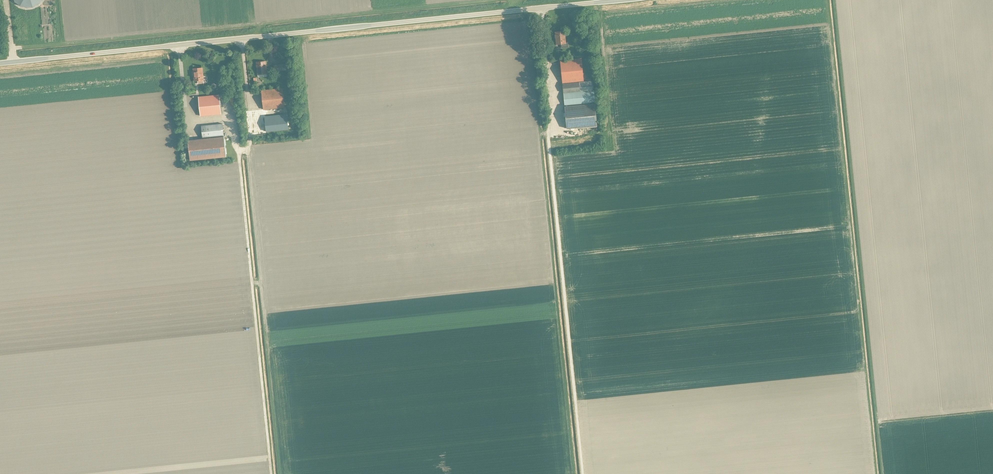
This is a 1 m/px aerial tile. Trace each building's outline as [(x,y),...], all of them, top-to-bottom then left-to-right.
[(556,44),(565,43),(564,31),(555,32),(556,44)] [(581,58),(560,60),(562,84),(583,82),(581,58)] [(257,74),(266,73),(265,61),(256,62),(257,74)] [(194,81),(203,80),(202,68),(193,69),(194,81)] [(583,82),(562,84),(565,107),(594,104),(595,104),(592,81),(583,82)] [(263,109),(284,107),(282,88),(261,90),(263,109)] [(200,116),(221,114),(219,95),(198,97),(200,116)] [(594,104),(565,107),(567,129),(597,126),(594,104)] [(266,131),(288,129),(287,117),(264,119),(266,131)] [(222,124),(201,126),(202,139),(223,136),(222,124)] [(225,157),(223,136),(202,139),(187,140),(189,160),(225,157)]
